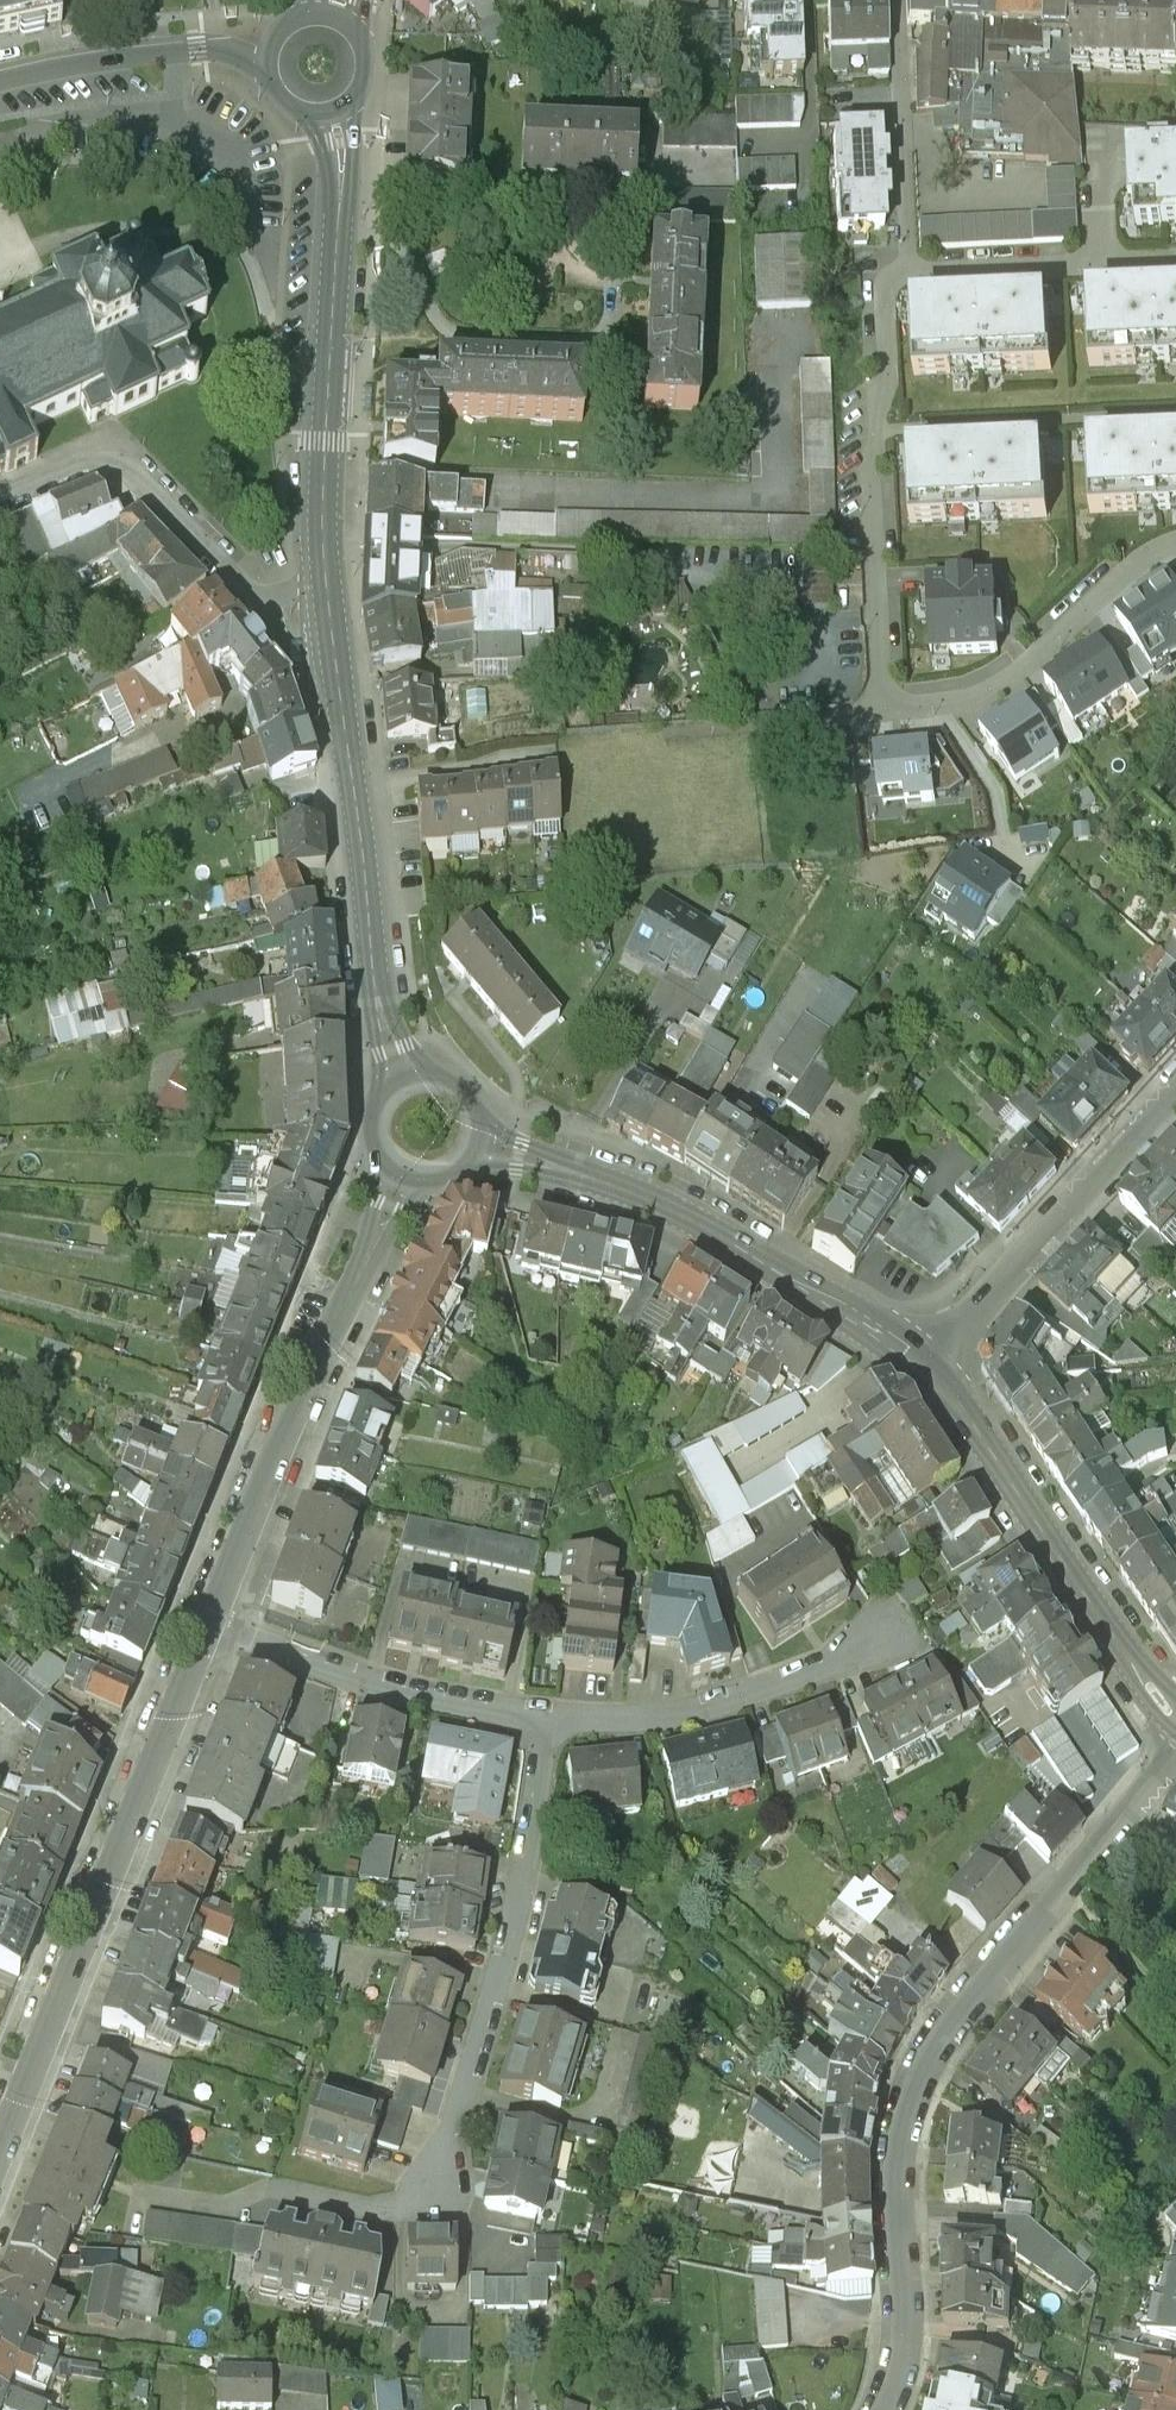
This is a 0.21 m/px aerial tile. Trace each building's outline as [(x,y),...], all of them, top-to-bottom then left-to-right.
[(61,24),(57,0),(0,0),(0,37),(61,24)] [(429,16),(445,2),(453,14),(466,6),(462,0),(405,0),(429,16)] [(485,21),(501,23),(491,0),(471,0),(485,21)] [(797,20),(797,0),(745,0),(746,40),(749,40),(750,74),(802,72),(801,19),(797,20)] [(828,2),(831,52),(868,50),(869,74),(890,73),(886,0),(865,0),(828,2)] [(908,25),(938,26),(937,39),(950,40),(950,25),(951,0),(907,0),(908,25)] [(983,27),(950,25),(949,58),(947,110),(961,109),(961,128),(961,157),(963,160),(1083,161),(1080,125),(1077,110),(1073,69),(1073,66),(1076,6),(1077,6),(1077,0),(984,0),(983,27)] [(950,25),(983,27),(984,0),(951,0),(950,25)] [(1076,6),(1073,66),(1175,68),(1175,8),(1077,6),(1076,6)] [(731,13),(718,13),(719,56),(732,55),(731,13)] [(950,40),(937,39),(937,58),(949,58),(950,40)] [(937,58),(916,57),(918,113),(934,112),(947,110),(949,58),(937,58)] [(507,60),(497,61),(498,69),(507,68),(507,60)] [(442,75),(413,74),(412,88),(441,89),(442,75)] [(825,131),(892,128),(890,82),(823,85),(825,131)] [(441,89),(412,88),(408,182),(464,185),(468,91),(441,89)] [(735,124),(803,122),(803,94),(734,95),(735,124)] [(947,110),(934,112),(936,130),(961,128),(961,109),(947,110)] [(735,117),(663,116),(663,147),(736,147),(735,117)] [(638,136),(524,131),(522,187),(636,192),(638,136)] [(834,136),(839,230),(884,228),(879,133),(834,136)] [(1127,156),(1130,209),(1135,209),(1136,227),(1175,225),(1175,153),(1172,153),(1172,148),(1151,149),(1151,155),(1127,156)] [(737,157),(738,186),(798,184),(797,155),(737,157)] [(1075,171),(1047,172),(1049,215),(919,222),(920,250),(1079,242),(1075,171)] [(738,193),(664,193),(664,221),(739,221),(738,193)] [(96,262),(91,261),(52,279),(50,284),(29,294),(38,313),(0,330),(0,470),(4,468),(6,471),(36,456),(24,430),(80,404),(89,423),(110,413),(115,415),(155,397),(156,392),(185,378),(188,380),(191,381),(194,381),(196,379),(198,377),(199,373),(198,371),(197,368),(195,367),(192,366),(190,366),(184,354),(186,349),(178,331),(208,317),(187,272),(157,286),(149,268),(144,267),(138,254),(140,252),(140,248),(140,245),(138,242),(135,241),(131,240),(128,241),(126,243),(124,246),(124,250),(96,262)] [(703,243),(652,241),(644,405),(696,407),(703,243)] [(809,242),(754,245),(756,308),(812,306),(809,242)] [(1090,296),(1091,314),(1086,315),(1089,367),(1138,365),(1138,360),(1154,360),(1155,364),(1171,363),(1171,359),(1175,358),(1175,287),(1172,287),(1172,291),(1133,293),(1132,289),(1111,290),(1111,295),(1090,296)] [(940,303),(915,305),(916,323),(911,324),(914,376),(953,374),(952,370),(969,369),(969,373),(986,372),(985,368),(1002,368),(1002,372),(1051,369),(1049,316),(1044,317),(1043,299),(1022,300),(1021,295),(1000,296),(1000,300),(961,302),(961,298),(940,299),(940,303)] [(830,361),(799,362),(803,471),(808,471),(810,500),(835,501),(830,361)] [(582,369),(437,363),(436,385),(435,412),(580,418),(582,369)] [(436,385),(385,384),(382,465),(433,467),(435,412),(436,385)] [(1090,441),(1091,460),(1087,460),(1089,513),(1138,510),(1138,506),(1155,505),(1155,509),(1172,509),(1171,504),(1175,504),(1175,432),(1172,433),(1172,437),(1133,439),(1132,435),(1111,436),(1112,440),(1090,441)] [(936,450),(911,451),(911,469),(907,470),(909,522),(948,520),(948,516),(964,515),(964,519),(981,518),(981,514),(998,513),(998,518),(1047,515),(1044,462),(1040,462),(1039,444),(1017,445),(1017,441),(996,441),(996,447),(957,448),(956,444),(936,445),(936,450)] [(96,482),(49,502),(55,517),(69,553),(99,534),(124,521),(116,510),(109,511),(96,482)] [(455,488),(368,484),(366,532),(417,534),(418,502),(428,502),(428,508),(454,509),(455,488)] [(483,489),(455,488),(454,509),(482,510),(483,489)] [(555,517),(497,516),(497,517),(472,517),(472,536),(575,540),(803,544),(832,544),(836,544),(835,501),(810,500),(810,516),(554,513),(555,517)] [(38,524),(55,517),(49,502),(0,523),(0,539),(15,582),(33,574),(31,570),(53,560),(38,524)] [(154,529),(138,513),(124,521),(99,534),(69,553),(60,559),(68,577),(118,551),(119,551),(128,545),(128,546),(154,529)] [(205,581),(154,529),(128,546),(128,545),(119,551),(128,566),(153,600),(164,614),(165,612),(205,581)] [(417,534),(366,532),(362,618),(435,606),(437,620),(438,630),(474,625),(473,641),(521,640),(526,640),(530,640),(552,637),(550,598),(529,597),(528,584),(561,585),(561,602),(585,603),(588,560),(458,554),(435,564),(415,563),(417,534)] [(832,544),(803,544),(802,574),(831,575),(832,544)] [(68,577),(60,559),(34,575),(47,606),(44,608),(54,625),(69,618),(73,616),(67,600),(76,596),(68,577)] [(1142,596),(1115,614),(1137,646),(1154,672),(1170,661),(1167,657),(1175,651),(1175,587),(1175,585),(1167,573),(1139,592),(1142,596)] [(950,581),(927,583),(928,599),(932,599),(933,615),(929,616),(931,650),(949,649),(949,653),(998,651),(996,631),(1004,630),(1003,612),(995,612),(994,579),(973,580),(972,576),(950,577),(950,581)] [(214,590),(193,608),(171,624),(189,649),(190,650),(195,647),(196,648),(245,626),(243,623),(245,622),(239,616),(237,614),(224,600),(224,601),(214,590)] [(153,600),(134,613),(146,629),(168,617),(165,612),(164,614),(153,600)] [(435,606),(362,618),(370,670),(421,661),(416,624),(437,620),(435,606)] [(474,625),(438,630),(441,647),(473,641),(474,625)] [(273,657),(245,626),(196,648),(207,672),(228,662),(239,687),(273,657)] [(521,640),(473,641),(474,664),(521,663),(521,661),(533,660),(533,654),(521,655),(521,640)] [(1085,650),(1071,660),(1101,704),(1128,685),(1113,662),(1100,643),(1087,652),(1085,650)] [(1154,672),(1137,646),(1125,654),(1142,679),(1154,672)] [(189,649),(144,671),(160,703),(180,693),(193,718),(221,703),(207,672),(196,648),(195,647),(190,650),(189,649)] [(1113,662),(1128,685),(1137,697),(1149,689),(1142,679),(1125,654),(1113,662)] [(286,672),(273,657),(239,687),(253,700),(247,706),(258,738),(303,722),(286,672)] [(1101,704),(1071,660),(1057,669),(1058,671),(1044,681),(1058,701),(1073,722),(1101,704)] [(144,671),(114,685),(133,725),(164,710),(160,703),(144,671)] [(430,681),(382,686),(388,739),(428,735),(441,733),(440,732),(436,693),(431,693),(430,681)] [(1035,691),(999,716),(1001,718),(1025,702),(1047,735),(1059,727),(1047,709),(1035,691)] [(1082,736),(1073,722),(1058,701),(1047,709),(1059,727),(1071,744),(1082,736)] [(999,716),(980,728),(1016,783),(1060,754),(1047,735),(1025,702),(1001,718),(999,716)] [(303,722),(258,738),(236,748),(241,761),(240,762),(242,769),(266,761),(271,776),(315,758),(303,722)] [(441,733),(428,735),(429,749),(455,746),(453,731),(440,732),(441,733)] [(895,742),(869,746),(872,775),(877,774),(879,794),(882,793),(904,791),(905,801),(935,798),(934,794),(932,772),(936,769),(938,773),(940,771),(930,755),(929,744),(895,747),(895,742)] [(938,743),(929,744),(930,755),(940,771),(938,773),(936,769),(932,772),(934,794),(950,792),(964,782),(938,743)] [(206,762),(158,780),(164,791),(188,781),(240,762),(241,761),(236,748),(206,762)] [(542,776),(528,777),(532,827),(559,825),(556,772),(544,773),(542,776)] [(236,773),(210,781),(216,800),(242,790),(236,773)] [(528,777),(516,777),(515,780),(501,781),(504,831),(505,831),(533,829),(532,827),(528,777)] [(487,784),(473,785),(477,835),(505,833),(505,831),(504,831),(501,781),(488,782),(487,784)] [(460,788),(446,789),(449,840),(450,840),(478,838),(477,835),(473,785),(461,786),(460,788)] [(430,788),(417,789),(421,844),(450,842),(450,840),(449,840),(446,789),(432,790),(430,788)] [(883,803),(905,801),(904,791),(882,793),(883,803)] [(121,795),(103,802),(108,814),(126,807),(121,795)] [(321,825),(276,830),(280,872),(292,868),(325,862),(321,825)] [(1012,885),(966,855),(932,907),(946,916),(943,920),(975,941),(988,921),(1012,885)] [(280,872),(255,881),(247,882),(250,897),(260,894),(265,911),(304,897),(292,868),(280,872)] [(247,882),(221,888),(225,905),(236,903),(235,900),(250,897),(247,882)] [(1012,885),(988,921),(1000,930),(1024,893),(1012,885)] [(304,897),(265,911),(270,926),(272,934),(320,922),(313,894),(304,897)] [(717,935),(659,902),(633,947),(649,956),(644,964),(661,974),(666,966),(691,981),(705,957),(717,935)] [(272,934),(253,940),(255,948),(288,945),(292,979),(293,988),(336,985),(330,919),(272,934)] [(705,957),(726,969),(745,935),(724,923),(717,935),(705,957)] [(477,925),(442,954),(522,1050),(558,1019),(477,925)] [(270,926),(250,931),(253,940),(272,934),(270,926)] [(1163,957),(1168,961),(1175,969),(1175,943),(1163,957)] [(1157,952),(1144,967),(1154,976),(1168,961),(1163,957),(1157,952)] [(260,982),(125,1015),(124,1012),(105,1017),(97,986),(45,998),(57,1046),(273,997),(293,993),(293,988),(292,979),(260,982)] [(831,980),(806,1018),(831,1034),(857,994),(831,980)] [(336,985),(293,988),(293,993),(273,997),(276,1021),(277,1029),(280,1029),(282,1048),(284,1048),(342,1039),(343,1039),(336,985)] [(1168,989),(1143,1016),(1175,1045),(1175,1044),(1175,993),(1174,995),(1168,989)] [(273,997),(244,1004),(247,1031),(276,1021),(273,997)] [(1130,1004),(1122,997),(1118,1002),(1126,1010),(1130,1004)] [(1175,1045),(1143,1016),(1124,1037),(1119,1032),(1111,1040),(1127,1055),(1122,1060),(1134,1071),(1139,1065),(1149,1074),(1175,1045)] [(806,1018),(774,1067),(799,1084),(812,1064),(831,1034),(806,1018)] [(342,1039),(284,1048),(285,1085),(291,1085),(292,1095),(290,1096),(291,1121),(287,1121),(288,1141),(346,1141),(342,1039)] [(669,1103),(646,1141),(674,1157),(684,1164),(707,1124),(687,1113),(692,1104),(700,1108),(726,1063),(701,1048),(669,1103)] [(799,1084),(786,1103),(808,1118),(834,1078),(812,1064),(799,1084)] [(1128,1097),(1093,1065),(1069,1092),(1103,1124),(1128,1097)] [(669,1087),(639,1070),(633,1082),(662,1099),(669,1087)] [(633,1082),(631,1081),(604,1127),(619,1135),(623,1128),(646,1141),(669,1103),(662,1099),(633,1082)] [(1103,1124),(1069,1092),(1043,1121),(1077,1153),(1103,1124)] [(707,1124),(684,1164),(728,1192),(761,1141),(745,1131),(748,1127),(737,1120),(734,1124),(715,1111),(707,1124)] [(1014,1137),(1028,1127),(1016,1111),(1002,1121),(1014,1137)] [(815,1177),(780,1154),(785,1146),(774,1138),(780,1129),(773,1124),(761,1141),(728,1192),(782,1228),(815,1177)] [(1050,1146),(1033,1130),(1021,1142),(1027,1148),(1038,1158),(1050,1146)] [(288,1141),(278,1141),(273,1144),(272,1151),(268,1150),(267,1158),(265,1158),(264,1165),(258,1164),(251,1207),(271,1209),(313,1227),(346,1141),(288,1141)] [(1174,1145),(1147,1174),(1175,1199),(1175,1147),(1174,1145)] [(1027,1148),(1016,1159),(1010,1154),(993,1171),(1029,1205),(1056,1175),(1038,1158),(1027,1148)] [(862,1168),(811,1247),(852,1274),(903,1194),(862,1168)] [(1029,1205),(993,1171),(976,1189),(982,1195),(972,1206),(1001,1235),(1029,1205)] [(1147,1174),(1121,1202),(1154,1233),(1161,1239),(1162,1238),(1174,1225),(1167,1218),(1175,1208),(1175,1199),(1147,1174)] [(495,1207),(448,1197),(420,1251),(443,1261),(451,1252),(473,1256),(473,1257),(487,1260),(490,1243),(489,1243),(495,1207)] [(980,1240),(939,1203),(925,1218),(908,1207),(885,1244),(937,1277),(950,1265),(955,1270),(962,1259),(961,1256),(980,1240)] [(313,1227),(271,1209),(257,1245),(300,1263),(313,1227)] [(570,1224),(531,1215),(527,1239),(521,1237),(516,1263),(522,1264),(521,1269),(539,1272),(540,1265),(558,1268),(570,1224)] [(612,1233),(570,1224),(558,1268),(558,1270),(558,1281),(577,1285),(578,1279),(599,1283),(602,1273),(612,1233)] [(649,1242),(612,1233),(602,1273),(620,1276),(618,1290),(632,1293),(637,1294),(638,1288),(642,1289),(643,1284),(647,1263),(644,1263),(649,1242)] [(1161,1239),(1154,1233),(1133,1255),(1151,1272),(1173,1248),(1162,1238),(1161,1239)] [(1124,1265),(1091,1235),(1067,1261),(1098,1290),(1111,1302),(1112,1301),(1114,1303),(1137,1277),(1124,1265)] [(300,1263),(257,1245),(236,1242),(235,1253),(251,1259),(247,1270),(242,1268),(238,1278),(244,1280),(244,1281),(285,1299),(300,1263)] [(443,1261),(420,1251),(391,1309),(431,1330),(442,1337),(450,1322),(443,1318),(458,1288),(445,1281),(453,1266),(443,1261)] [(1151,1272),(1133,1255),(1124,1265),(1137,1277),(1142,1282),(1151,1272)] [(717,1280),(685,1260),(662,1301),(679,1312),(662,1340),(668,1343),(676,1348),(717,1280)] [(1098,1290),(1067,1261),(1040,1290),(1061,1310),(1071,1319),(1075,1315),(1097,1336),(1100,1333),(1096,1330),(1117,1307),(1114,1303),(1112,1301),(1111,1302),(1098,1290)] [(717,1280),(676,1348),(684,1353),(688,1355),(690,1356),(706,1329),(724,1339),(749,1299),(717,1280)] [(285,1299),(244,1281),(230,1316),(272,1333),(285,1299)] [(637,1294),(632,1293),(617,1321),(631,1330),(652,1291),(643,1284),(642,1289),(638,1288),(637,1294)] [(202,1310),(182,1305),(178,1324),(198,1328),(202,1310)] [(763,1308),(737,1349),(746,1355),(748,1351),(760,1359),(757,1364),(753,1366),(742,1384),(753,1391),(794,1327),(763,1308)] [(431,1330),(391,1309),(372,1346),(412,1365),(418,1369),(430,1346),(438,1345),(442,1337),(431,1330)] [(1097,1336),(1075,1315),(1071,1319),(1061,1310),(1052,1324),(1093,1351),(1101,1339),(1097,1336)] [(661,1322),(644,1313),(635,1329),(651,1339),(661,1322)] [(272,1333),(230,1316),(215,1352),(258,1368),(272,1333)] [(1031,1357),(1024,1353),(1038,1330),(1018,1317),(988,1361),(988,1377),(989,1377),(1014,1416),(1054,1391),(1031,1357)] [(794,1327),(753,1391),(765,1398),(776,1380),(776,1375),(779,1371),(787,1376),(785,1380),(798,1388),(824,1346),(794,1327)] [(668,1343),(662,1340),(660,1344),(665,1348),(668,1343)] [(412,1365),(372,1346),(356,1379),(392,1396),(400,1380),(403,1382),(412,1365)] [(1149,1364),(1129,1347),(1114,1364),(1116,1367),(1149,1364)] [(258,1368),(215,1352),(213,1358),(210,1357),(197,1390),(205,1393),(242,1408),(258,1368)] [(1096,1364),(1068,1367),(1069,1381),(1097,1378),(1096,1364)] [(884,1382),(842,1409),(849,1421),(844,1424),(851,1435),(825,1450),(824,1450),(832,1463),(874,1439),(877,1442),(916,1414),(903,1395),(902,1395),(901,1392),(895,1391),(893,1393),(887,1385),(885,1382),(884,1382)] [(1091,1385),(1080,1392),(1089,1406),(1100,1399),(1091,1385)] [(1054,1391),(1014,1416),(1032,1443),(1089,1406),(1080,1392),(1070,1399),(1065,1407),(1054,1391)] [(242,1408),(205,1393),(191,1430),(221,1441),(228,1444),(242,1408)] [(707,1440),(678,1454),(721,1529),(741,1518),(773,1499),(793,1487),(832,1463),(824,1450),(825,1450),(820,1440),(736,1490),(718,1458),(743,1443),(745,1445),(805,1412),(794,1394),(706,1436),(707,1440)] [(1109,1413),(1100,1399),(1089,1406),(1098,1420),(1109,1413)] [(390,1423),(344,1404),(330,1440),(370,1456),(377,1439),(383,1441),(390,1423)] [(1089,1406),(1032,1443),(1051,1470),(1090,1444),(1079,1428),(1088,1427),(1098,1420),(1089,1406)] [(916,1414),(877,1442),(883,1452),(895,1470),(935,1442),(916,1414)] [(191,1430),(184,1427),(181,1432),(180,1436),(217,1450),(221,1441),(191,1430)] [(133,1435),(119,1430),(114,1443),(127,1450),(133,1435)] [(217,1450),(180,1436),(181,1432),(176,1430),(167,1449),(133,1435),(127,1450),(170,1467),(212,1484),(220,1464),(225,1453),(217,1450)] [(1140,1450),(1149,1444),(1140,1430),(1131,1436),(1140,1450)] [(1090,1444),(1051,1470),(1069,1496),(1140,1450),(1131,1436),(1106,1453),(1101,1461),(1090,1444)] [(832,1463),(793,1487),(810,1513),(821,1506),(826,1513),(852,1500),(874,1485),(865,1471),(876,1463),(878,1455),(883,1452),(877,1442),(874,1439),(832,1463)] [(370,1456),(330,1440),(315,1477),(365,1497),(380,1460),(370,1456)] [(935,1442),(895,1470),(916,1500),(956,1473),(935,1442)] [(1149,1444),(1140,1450),(1149,1464),(1158,1458),(1149,1444)] [(170,1467),(127,1450),(122,1463),(165,1480),(170,1467)] [(1140,1450),(1069,1496),(1088,1524),(1128,1498),(1116,1480),(1126,1479),(1149,1464),(1140,1450)] [(874,1485),(895,1470),(883,1452),(878,1455),(876,1463),(865,1471),(874,1485)] [(212,1484),(170,1467),(165,1480),(160,1494),(157,1499),(200,1516),(206,1501),(205,1501),(212,1484)] [(160,1494),(125,1468),(114,1483),(152,1512),(157,1499),(160,1494)] [(874,1485),(894,1515),(916,1500),(895,1470),(874,1485)] [(894,1515),(874,1485),(852,1500),(873,1530),(894,1515)] [(1163,1494),(1172,1507),(1175,1504),(1175,1485),(1163,1494)] [(969,1492),(897,1536),(907,1551),(933,1534),(939,1543),(943,1541),(946,1547),(987,1522),(969,1492)] [(1088,1524),(1087,1525),(1093,1533),(1094,1533),(1105,1550),(1172,1507),(1163,1494),(1144,1506),(1138,1513),(1128,1498),(1088,1524)] [(544,1508),(524,1504),(521,1523),(541,1527),(544,1508)] [(1105,1550),(1117,1567),(1116,1568),(1122,1576),(1123,1576),(1163,1549),(1153,1534),(1159,1532),(1175,1521),(1175,1513),(1172,1507),(1105,1550)] [(352,1529),(304,1509),(286,1553),(289,1554),(335,1572),(352,1529)] [(721,1529),(706,1538),(714,1564),(754,1541),(741,1518),(721,1529)] [(190,1539),(147,1522),(133,1557),(176,1574),(190,1539)] [(987,1522),(946,1547),(940,1551),(952,1572),(980,1555),(1001,1541),(987,1522)] [(469,1535),(407,1523),(399,1550),(463,1563),(469,1535)] [(538,1548),(469,1535),(463,1563),(535,1577),(538,1548)] [(79,1536),(72,1555),(82,1560),(90,1540),(79,1536)] [(897,1536),(868,1554),(889,1583),(904,1573),(895,1559),(907,1551),(897,1536)] [(133,1557),(90,1540),(82,1560),(122,1575),(125,1570),(131,1572),(127,1583),(123,1593),(162,1609),(176,1574),(133,1557)] [(939,1543),(936,1545),(940,1551),(946,1547),(943,1541),(939,1543)] [(814,1546),(739,1595),(773,1648),(848,1599),(814,1546)] [(1123,1576),(1141,1603),(1175,1580),(1175,1563),(1174,1566),(1163,1549),(1123,1576)] [(338,1573),(289,1554),(272,1596),(321,1615),(338,1573)] [(590,1554),(586,1557),(563,1555),(560,1587),(573,1589),(589,1591),(592,1588),(596,1588),(601,1594),(605,1595),(608,1593),(612,1593),(616,1561),(598,1559),(596,1554),(590,1554)] [(1014,1560),(973,1587),(980,1598),(984,1595),(988,1602),(974,1609),(963,1616),(971,1628),(1032,1587),(1031,1585),(1031,1581),(1026,1574),(1023,1573),(1014,1560)] [(911,1575),(892,1587),(908,1611),(926,1600),(911,1575)] [(127,1583),(119,1580),(115,1590),(123,1593),(127,1583)] [(1141,1603),(1159,1630),(1175,1618),(1175,1580),(1141,1603)] [(971,1628),(958,1637),(969,1652),(997,1633),(1003,1625),(1013,1639),(1051,1614),(1032,1587),(971,1628)] [(596,1588),(592,1588),(589,1591),(573,1589),(570,1614),(620,1620),(622,1606),(618,1605),(619,1594),(612,1593),(608,1593),(605,1595),(601,1594),(596,1588)] [(404,1589),(392,1645),(443,1656),(453,1608),(455,1600),(404,1589)] [(707,1596),(666,1591),(666,1596),(653,1595),(646,1645),(680,1649),(688,1677),(729,1664),(728,1663),(719,1635),(707,1596)] [(162,1609),(123,1593),(120,1599),(118,1598),(105,1629),(148,1645),(162,1609)] [(516,1621),(453,1608),(443,1656),(441,1663),(504,1676),(516,1621)] [(1101,1687),(1051,1613),(1013,1639),(968,1671),(984,1695),(993,1695),(1032,1669),(1040,1682),(1036,1685),(1057,1717),(1101,1687)] [(620,1620),(570,1614),(567,1639),(583,1641),(586,1645),(591,1645),(597,1640),(600,1641),(602,1643),(613,1644),(615,1632),(618,1632),(620,1620)] [(105,1629),(100,1627),(102,1624),(86,1618),(79,1636),(101,1646),(141,1663),(148,1645),(105,1629)] [(1159,1630),(1171,1647),(1175,1655),(1175,1618),(1159,1630)] [(733,1630),(719,1635),(728,1663),(742,1659),(733,1630)] [(597,1640),(591,1645),(586,1645),(583,1641),(567,1639),(564,1664),(614,1670),(616,1655),(612,1655),(613,1644),(602,1643),(600,1641),(597,1640)] [(141,1663),(101,1646),(95,1658),(113,1665),(136,1675),(141,1663)] [(83,1667),(71,1661),(66,1677),(76,1682),(83,1667)] [(0,1664),(0,1704),(27,1726),(44,1701),(24,1684),(0,1664)] [(136,1675),(113,1665),(107,1678),(131,1689),(136,1675)] [(107,1678),(83,1667),(76,1682),(72,1691),(120,1713),(131,1689),(107,1678)] [(945,1692),(932,1668),(898,1687),(926,1740),(945,1730),(942,1724),(958,1716),(945,1692)] [(52,1689),(32,1672),(24,1684),(44,1701),(52,1689)] [(292,1692),(242,1673),(225,1718),(274,1737),(292,1692)] [(960,1684),(945,1692),(958,1716),(960,1721),(979,1710),(960,1684)] [(926,1740),(898,1687),(864,1706),(876,1729),(889,1752),(903,1744),(907,1750),(926,1740)] [(845,1700),(827,1707),(827,1709),(837,1736),(857,1729),(845,1700)] [(1006,1707),(988,1714),(993,1726),(1011,1718),(1006,1707)] [(827,1709),(801,1718),(819,1767),(844,1758),(837,1736),(827,1709)] [(61,1713),(45,1735),(50,1739),(61,1747),(77,1725),(61,1713)] [(287,1777),(300,1747),(274,1737),(225,1718),(223,1717),(185,1812),(207,1820),(231,1831),(240,1834),(260,1784),(254,1781),(260,1767),(287,1777)] [(404,1727),(354,1718),(350,1743),(344,1772),(394,1782),(404,1727)] [(801,1718),(775,1727),(786,1758),(793,1777),(819,1767),(801,1718)] [(91,1728),(81,1720),(77,1725),(61,1747),(84,1764),(100,1743),(88,1733),(91,1728)] [(775,1726),(757,1732),(765,1765),(786,1758),(775,1727),(775,1726)] [(889,1752),(876,1729),(861,1737),(874,1768),(892,1758),(889,1752)] [(743,1730),(666,1750),(679,1804),(727,1791),(726,1785),(755,1777),(743,1730)] [(1038,1730),(1008,1751),(1024,1774),(1055,1753),(1038,1730)] [(508,1749),(432,1735),(423,1783),(472,1792),(467,1822),(494,1827),(508,1749)] [(61,1747),(50,1739),(44,1754),(38,1752),(24,1790),(30,1792),(26,1802),(31,1805),(80,1824),(99,1775),(84,1764),(61,1747)] [(350,1743),(335,1740),(329,1770),(344,1772),(350,1743)] [(634,1752),(569,1758),(573,1806),(616,1802),(617,1810),(639,1808),(634,1752)] [(1052,1799),(1036,1816),(1020,1800),(1003,1818),(1021,1833),(1026,1838),(1048,1861),(1081,1827),(1052,1799)] [(1167,1818),(1175,1822),(1175,1801),(1167,1818)] [(80,1824),(31,1805),(26,1818),(18,1815),(3,1852),(59,1875),(80,1824)] [(1003,1818),(985,1837),(968,1857),(976,1864),(977,1863),(992,1875),(1026,1838),(1021,1833),(1003,1818)] [(231,1831),(207,1820),(201,1836),(219,1843),(225,1846),(231,1831)] [(201,1836),(179,1827),(170,1850),(210,1866),(219,1843),(201,1836)] [(362,1835),(355,1878),(385,1883),(392,1840),(362,1835)] [(210,1866),(170,1850),(150,1901),(193,1918),(195,1915),(196,1911),(211,1873),(208,1872),(210,1866)] [(3,1852),(0,1861),(0,1911),(39,1926),(59,1875),(3,1852)] [(485,1868),(428,1862),(425,1890),(420,1889),(418,1902),(479,1911),(480,1911),(485,1868)] [(992,1875),(977,1863),(976,1864),(945,1900),(983,1932),(1016,1894),(992,1875)] [(863,1886),(853,1878),(835,1902),(868,1927),(890,1897),(868,1881),(863,1886)] [(313,1879),(312,1906),(339,1907),(340,1880),(313,1879)] [(617,1914),(557,1897),(551,1902),(539,1943),(604,1960),(617,1914)] [(193,1918),(150,1901),(130,1951),(174,1968),(176,1963),(179,1964),(181,1959),(185,1961),(188,1953),(181,1950),(190,1928),(193,1918)] [(418,1902),(415,1902),(410,1940),(434,1943),(434,1946),(473,1951),(479,1911),(418,1902)] [(236,1917),(209,1906),(196,1911),(195,1915),(231,1929),(236,1917)] [(0,1911),(0,1966),(19,1974),(39,1926),(0,1911)] [(231,1929),(195,1915),(193,1918),(190,1928),(197,1936),(224,1947),(231,1929)] [(308,1926),(290,1923),(289,1934),(306,1937),(308,1926)] [(901,1925),(887,1941),(910,1959),(915,1953),(922,1943),(901,1925)] [(310,1937),(302,1982),(332,1987),(340,1943),(310,1937)] [(946,1977),(915,1953),(910,1959),(907,1963),(911,1966),(903,1976),(856,1939),(842,1956),(880,1990),(917,2012),(930,1995),(946,1977)] [(604,1960),(539,1943),(528,1984),(533,1990),(592,2006),(604,1960)] [(1081,1945),(1037,1999),(1059,2017),(1083,2037),(1093,2025),(1101,2032),(1103,2029),(1110,2029),(1109,2023),(1116,2014),(1113,2012),(1120,2003),(1126,2003),(1125,1996),(1128,1993),(1107,1975),(1110,1972),(1101,1965),(1103,1963),(1081,1945)] [(174,1968),(130,1951),(116,1989),(159,2005),(161,2001),(170,1977),(177,1985),(183,1987),(188,1974),(174,1968)] [(256,1982),(230,1972),(227,1980),(199,1968),(195,1977),(219,1987),(249,1999),(256,1982)] [(459,1985),(407,1971),(392,2019),(442,2034),(452,1997),(455,1998),(459,1985)] [(195,1977),(188,1974),(183,1987),(194,1992),(197,1997),(213,2003),(219,1987),(195,1977)] [(855,1992),(839,1978),(829,1990),(845,2004),(855,1992)] [(159,2005),(116,1989),(102,2024),(142,2040),(147,2028),(143,2027),(146,2020),(164,2027),(161,2034),(197,2048),(207,2022),(174,2010),(173,2013),(166,2010),(158,2007),(159,2005)] [(845,2004),(829,1990),(818,2002),(838,2018),(828,2032),(845,2047),(882,2071),(899,2042),(862,2019),(845,2004)] [(917,2012),(880,1990),(870,2006),(868,2003),(855,1992),(845,2004),(862,2019),(899,2042),(917,2012)] [(1059,2017),(1037,1999),(1028,2011),(1050,2029),(1059,2017)] [(169,2004),(161,2001),(159,2005),(158,2007),(166,2010),(169,2004)] [(583,2036),(524,2018),(502,2091),(561,2109),(583,2036)] [(442,2034),(392,2019),(376,2073),(399,2080),(428,2089),(445,2035),(442,2034)] [(1039,2037),(1017,2019),(994,2047),(1035,2080),(1058,2052),(1050,2045),(1053,2042),(1042,2033),(1039,2037)] [(800,2027),(789,2040),(799,2049),(811,2037),(800,2027)] [(640,2034),(617,2131),(642,2137),(665,2041),(640,2034)] [(882,2071),(845,2047),(838,2061),(811,2037),(799,2049),(803,2052),(830,2075),(831,2075),(851,2087),(873,2098),(877,2093),(878,2088),(874,2085),(882,2071)] [(1035,2080),(994,2047),(970,2076),(983,2087),(981,2090),(1002,2106),(1004,2103),(1011,2109),(1035,2080)] [(300,2062),(267,2050),(259,2074),(292,2086),(300,2062)] [(851,2087),(831,2075),(830,2075),(803,2052),(792,2064),(816,2086),(827,2089),(823,2122),(871,2129),(874,2109),(871,2108),(873,2098),(851,2087)] [(1080,2053),(1068,2064),(1088,2084),(1099,2073),(1080,2053)] [(129,2075),(87,2060),(74,2093),(117,2107),(122,2095),(129,2075)] [(428,2089),(399,2080),(391,2104),(421,2113),(428,2089)] [(117,2107),(74,2093),(63,2123),(109,2138),(120,2108),(117,2107)] [(159,2105),(130,2094),(122,2095),(117,2107),(120,2108),(133,2112),(148,2117),(151,2108),(157,2110),(159,2105)] [(380,2118),(318,2099),(301,2154),(363,2173),(372,2143),(373,2143),(380,2118)] [(148,2117),(133,2112),(127,2127),(148,2135),(150,2127),(145,2125),(148,2117)] [(871,2129),(823,2122),(820,2133),(793,2113),(784,2125),(819,2152),(865,2158),(871,2129)] [(63,2123),(23,2222),(24,2222),(69,2240),(72,2241),(80,2222),(87,2225),(111,2165),(101,2161),(110,2138),(109,2138),(63,2123)] [(784,2125),(780,2123),(772,2136),(813,2167),(819,2163),(819,2152),(784,2125)] [(615,2134),(568,2124),(566,2138),(611,2148),(615,2134)] [(559,2137),(501,2125),(492,2171),(549,2182),(559,2137)] [(985,2129),(955,2126),(951,2166),(998,2171),(1002,2135),(984,2133),(985,2129)] [(1065,2147),(1041,2128),(1031,2142),(1054,2158),(1065,2147)] [(865,2158),(819,2152),(819,2163),(822,2224),(866,2218),(865,2158)] [(279,2166),(270,2164),(267,2177),(276,2178),(279,2166)] [(998,2171),(951,2166),(947,2201),(965,2203),(965,2200),(982,2202),(982,2203),(988,2204),(988,2202),(1000,2204),(1004,2171),(998,2171)] [(549,2182),(492,2171),(485,2201),(490,2208),(537,2217),(543,2214),(549,2182)] [(1033,2205),(1006,2202),(1004,2218),(1028,2218),(1031,2221),(1033,2205)] [(237,2227),(147,2215),(143,2242),(233,2255),(237,2227)] [(1004,2218),(994,2217),(994,2236),(1001,2236),(1018,2244),(1017,2256),(1079,2298),(1095,2277),(1031,2221),(1028,2218),(1004,2218)] [(815,2237),(785,2235),(784,2251),(824,2253),(869,2249),(866,2218),(822,2224),(824,2242),(815,2237)] [(1167,2226),(1175,2236),(1175,2218),(1167,2226)] [(353,2243),(331,2239),(339,2233),(334,2225),(318,2222),(313,2224),(312,2231),(315,2236),(294,2231),(296,2222),(285,2220),(284,2224),(278,2227),(269,2225),(267,2231),(263,2243),(260,2259),(258,2267),(253,2271),(251,2279),(254,2285),(280,2290),(278,2298),(295,2302),(297,2294),(310,2297),(308,2305),(312,2305),(313,2297),(326,2300),(324,2308),(341,2312),(343,2304),(371,2310),(372,2311),(374,2298),(379,2274),(379,2247),(369,2245),(364,2240),(365,2236),(355,2234),(353,2243)] [(69,2240),(24,2222),(9,2258),(14,2259),(55,2277),(79,2277),(80,2258),(62,2257),(69,2240)] [(267,2231),(237,2227),(233,2255),(246,2257),(246,2258),(260,2259),(263,2243),(267,2231)] [(785,2235),(776,2235),(775,2249),(784,2251),(785,2235)] [(457,2237),(410,2237),(411,2290),(457,2290),(457,2237)] [(563,2239),(535,2237),(535,2253),(563,2253),(563,2239)] [(944,2256),(947,2259),(945,2287),(993,2289),(1003,2296),(1005,2272),(994,2271),(996,2242),(948,2240),(944,2242),(942,2245),(941,2249),(942,2253),(944,2256)] [(784,2251),(775,2249),(774,2267),(783,2268),(784,2251)] [(869,2249),(824,2253),(784,2251),(783,2268),(818,2270),(826,2265),(828,2286),(871,2282),(869,2249)] [(563,2253),(535,2253),(535,2266),(556,2266),(563,2266),(563,2253)] [(136,2257),(99,2254),(99,2259),(80,2258),(79,2277),(97,2278),(124,2279),(135,2279),(136,2257)] [(9,2258),(0,2282),(0,2315),(31,2326),(34,2327),(40,2311),(65,2321),(70,2307),(47,2297),(55,2277),(9,2258)] [(535,2266),(528,2266),(528,2280),(556,2280),(556,2266),(535,2266)] [(1170,2269),(1154,2337),(1175,2342),(1175,2270),(1170,2269)] [(484,2274),(469,2275),(469,2305),(483,2305),(483,2279),(484,2279),(484,2274)] [(124,2279),(97,2278),(89,2324),(115,2330),(116,2326),(122,2327),(123,2320),(118,2319),(119,2311),(151,2317),(157,2283),(124,2279)] [(484,2279),(483,2279),(483,2305),(483,2309),(497,2309),(498,2280),(484,2279)] [(782,2286),(753,2279),(758,2350),(787,2348),(782,2286)] [(513,2280),(498,2280),(497,2309),(513,2309),(513,2280)] [(528,2280),(513,2280),(513,2309),(528,2309),(528,2280)] [(993,2289),(945,2287),(943,2322),(988,2325),(988,2329),(1010,2330),(1010,2329),(1011,2301),(1003,2296),(993,2289)] [(390,2301),(374,2298),(372,2311),(371,2310),(367,2326),(384,2330),(390,2301)] [(0,2315),(0,2358),(50,2378),(57,2362),(22,2348),(31,2326),(0,2315)] [(1010,2330),(988,2329),(988,2344),(990,2344),(1010,2353),(1013,2354),(1018,2344),(1019,2329),(1010,2329),(1010,2330)] [(468,2332),(419,2332),(418,2365),(468,2365),(468,2332)] [(1010,2353),(990,2344),(988,2344),(982,2343),(979,2358),(982,2358),(981,2362),(1001,2365),(1001,2368),(1007,2369),(1010,2353)] [(1162,2355),(1118,2344),(1115,2360),(1145,2368),(1145,2366),(1158,2369),(1162,2355)] [(758,2350),(721,2353),(723,2371),(738,2369),(746,2367),(760,2365),(758,2350)] [(1001,2365),(981,2362),(982,2358),(979,2358),(946,2352),(943,2367),(941,2367),(938,2387),(996,2399),(1001,2368),(1001,2365)] [(0,2358),(0,2395),(3,2396),(4,2395),(10,2378),(45,2392),(50,2378),(0,2358)] [(760,2365),(746,2367),(755,2400),(771,2396),(762,2365),(760,2365)] [(1145,2366),(1145,2368),(1141,2384),(1137,2383),(1132,2401),(1169,2409),(1175,2409),(1175,2376),(1175,2373),(1158,2369),(1145,2366)] [(738,2369),(723,2371),(723,2381),(722,2404),(736,2400),(737,2378),(738,2369)] [(217,2375),(216,2409),(270,2409),(270,2375),(217,2375)] [(375,2387),(377,2409),(401,2409),(399,2385),(375,2387)] [(938,2387),(933,2409),(1015,2409),(1016,2404),(996,2399),(938,2387)] [(0,2395),(0,2409),(44,2409),(4,2395),(3,2396),(0,2395)] [(736,2400),(722,2404),(721,2408),(722,2409),(739,2409),(736,2400)] [(1132,2401),(1130,2409),(1169,2409),(1132,2401)]
